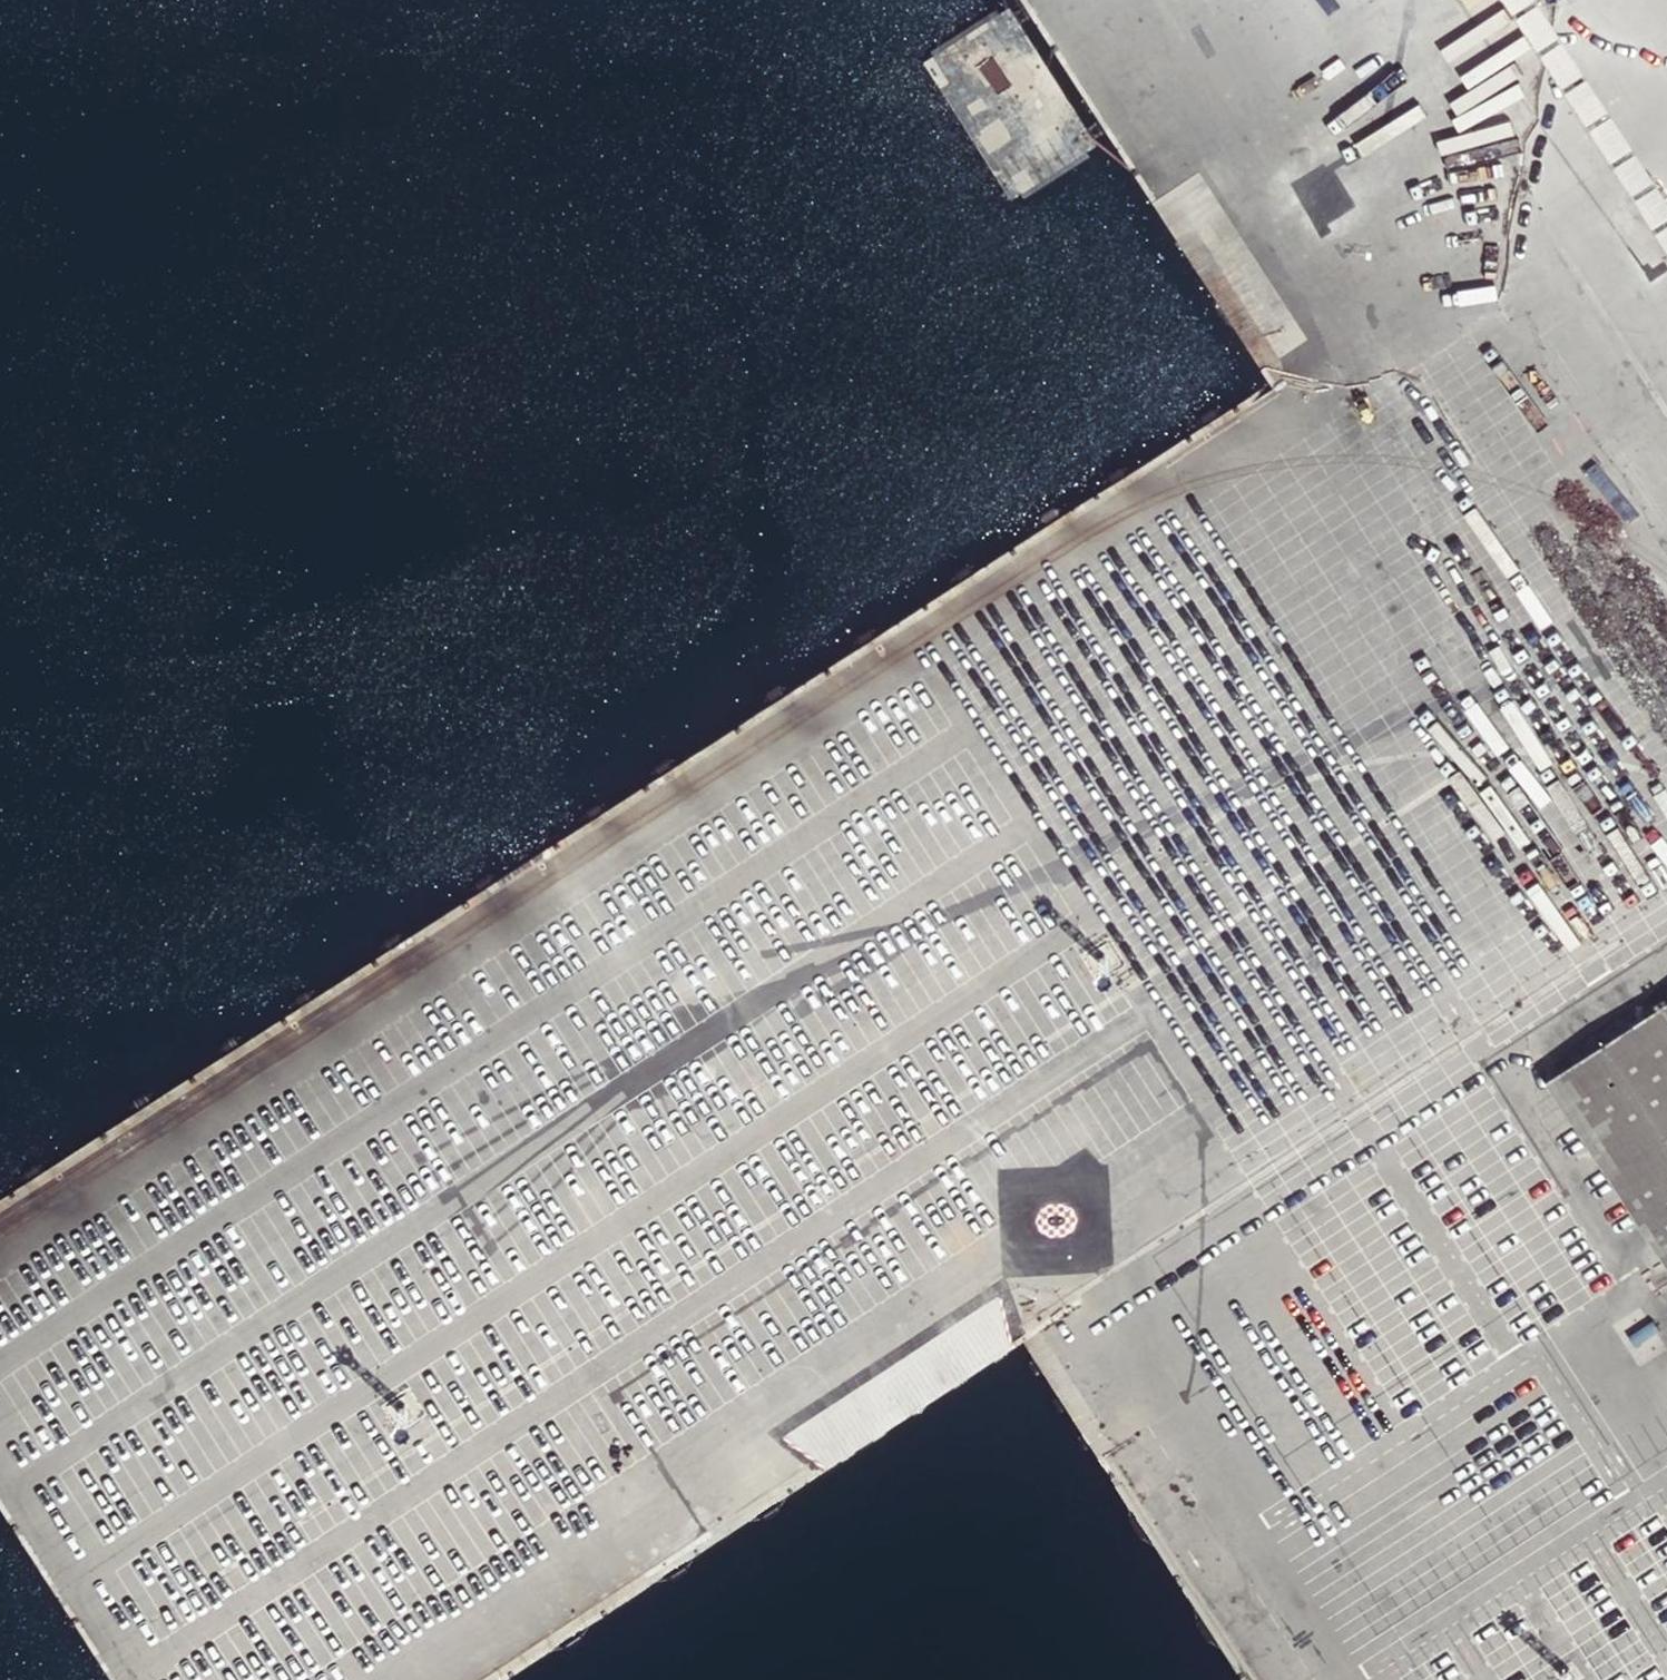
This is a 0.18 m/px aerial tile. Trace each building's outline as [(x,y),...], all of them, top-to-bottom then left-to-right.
[(1666,239),(1666,191),(1543,0),(1512,0),(1666,239)] [(1546,1088),(1666,1273),(1666,1010),(1546,1088)]
